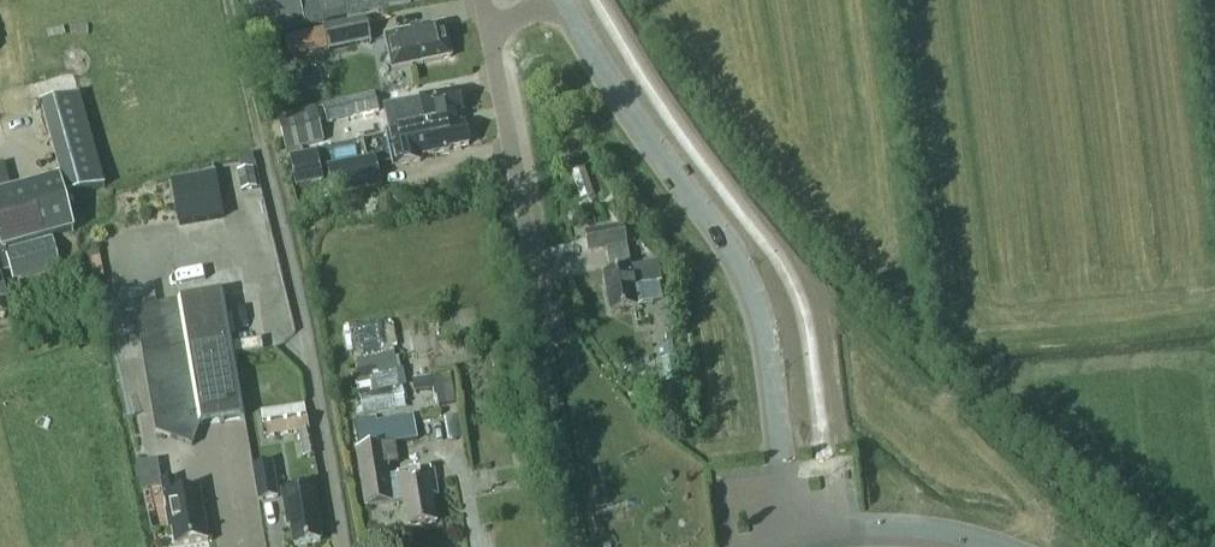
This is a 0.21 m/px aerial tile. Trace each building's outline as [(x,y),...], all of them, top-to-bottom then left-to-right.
[(251,26),(298,16),(295,0),(246,0),(251,26)] [(346,3),(349,16),(366,12),(362,0),(356,0),(346,3)] [(328,50),(370,41),(366,20),(324,29),(328,50)] [(383,37),(390,71),(451,58),(444,24),(405,33),(383,37)] [(303,55),(299,32),(284,35),(288,58),(303,55)] [(272,65),(286,62),(281,39),(267,42),(272,65)] [(438,96),(438,94),(419,98),(421,105),(410,107),(410,104),(390,108),(395,133),(459,119),(458,114),(462,113),(458,92),(438,96)] [(58,256),(53,240),(75,235),(64,199),(106,188),(80,94),(40,107),(60,179),(38,186),(12,193),(4,162),(0,163),(0,319),(11,316),(0,276),(11,273),(13,279),(60,266),(58,256)] [(379,111),(375,95),(323,107),(327,124),(379,111)] [(278,118),(287,153),(325,143),(316,109),(278,118)] [(395,133),(390,134),(397,167),(421,162),(420,157),(450,150),(449,149),(469,145),(465,124),(460,125),(459,119),(395,133)] [(243,173),(238,174),(243,194),(258,191),(254,171),(257,170),(254,155),(240,158),(243,173)] [(303,155),(289,158),(295,186),(309,183),(303,155)] [(381,188),(375,157),(328,167),(334,198),(381,188)] [(222,218),(215,175),(173,182),(180,225),(222,218)] [(607,250),(611,272),(604,273),(610,312),(638,307),(634,290),(661,285),(657,264),(631,269),(623,227),(585,234),(589,253),(607,250)] [(244,415),(223,291),(136,306),(156,429),(193,443),(201,422),(244,415)] [(431,315),(417,317),(419,332),(432,330),(431,315)] [(366,346),(396,345),(394,322),(365,323),(366,346)] [(436,337),(421,340),(423,354),(438,351),(436,337)] [(677,359),(661,362),(665,385),(681,381),(677,359)] [(454,375),(436,378),(441,408),(459,405),(454,375)] [(359,396),(363,416),(407,408),(403,387),(359,396)] [(299,434),(303,458),(315,456),(311,432),(309,432),(305,405),(261,413),(263,424),(262,424),(264,440),(299,434)] [(437,495),(433,471),(397,477),(398,486),(389,488),(386,467),(396,466),(393,444),(417,441),(414,416),(384,420),(385,422),(375,424),(374,418),(356,421),(361,450),(355,451),(365,507),(405,501),(409,528),(436,524),(431,496),(437,495)] [(279,499),(273,464),(252,467),(258,502),(279,499)] [(172,525),(175,543),(208,538),(200,487),(177,491),(175,477),(162,479),(169,526),(172,525)] [(291,524),(294,544),(320,540),(318,527),(321,526),(315,484),(281,490),(287,524),(291,524)]
